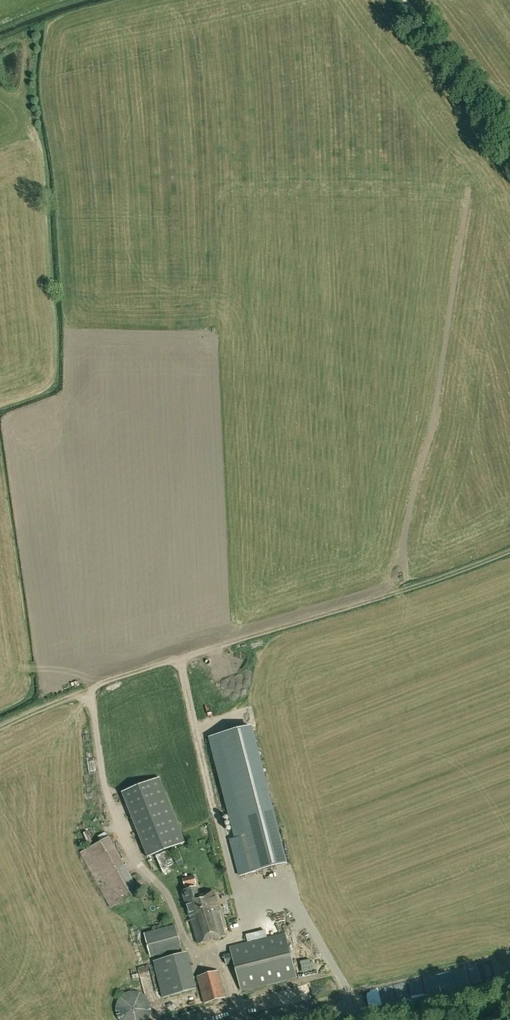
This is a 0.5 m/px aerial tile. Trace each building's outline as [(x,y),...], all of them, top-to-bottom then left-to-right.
[(231,840),(241,876),(286,865),(251,728),(211,738),(237,839),(231,840)] [(146,791),(164,786),(162,776),(144,782),(146,791)] [(137,819),(144,841),(162,835),(163,837),(178,832),(171,810),(174,810),(171,801),(151,807),(153,814),(137,819)] [(101,841),(81,853),(111,908),(141,892),(110,837),(108,837),(106,833),(103,833),(98,836),(101,841)] [(183,879),(186,888),(198,885),(195,876),(183,879)] [(199,944),(227,936),(215,892),(200,896),(197,887),(182,891),(190,917),(192,916),(199,944)] [(122,906),(124,913),(146,905),(144,898),(122,906)] [(152,957),(182,948),(176,926),(146,934),(152,957)] [(297,977),(286,934),(231,948),(232,954),(235,963),(242,991),(297,977)] [(200,991),(191,951),(157,958),(167,999),(200,991)] [(228,965),(235,963),(232,954),(225,955),(228,965)] [(205,1003),(226,998),(219,971),(198,976),(205,1003)] [(128,1019),(155,1019),(146,987),(121,994),(128,1019)]
